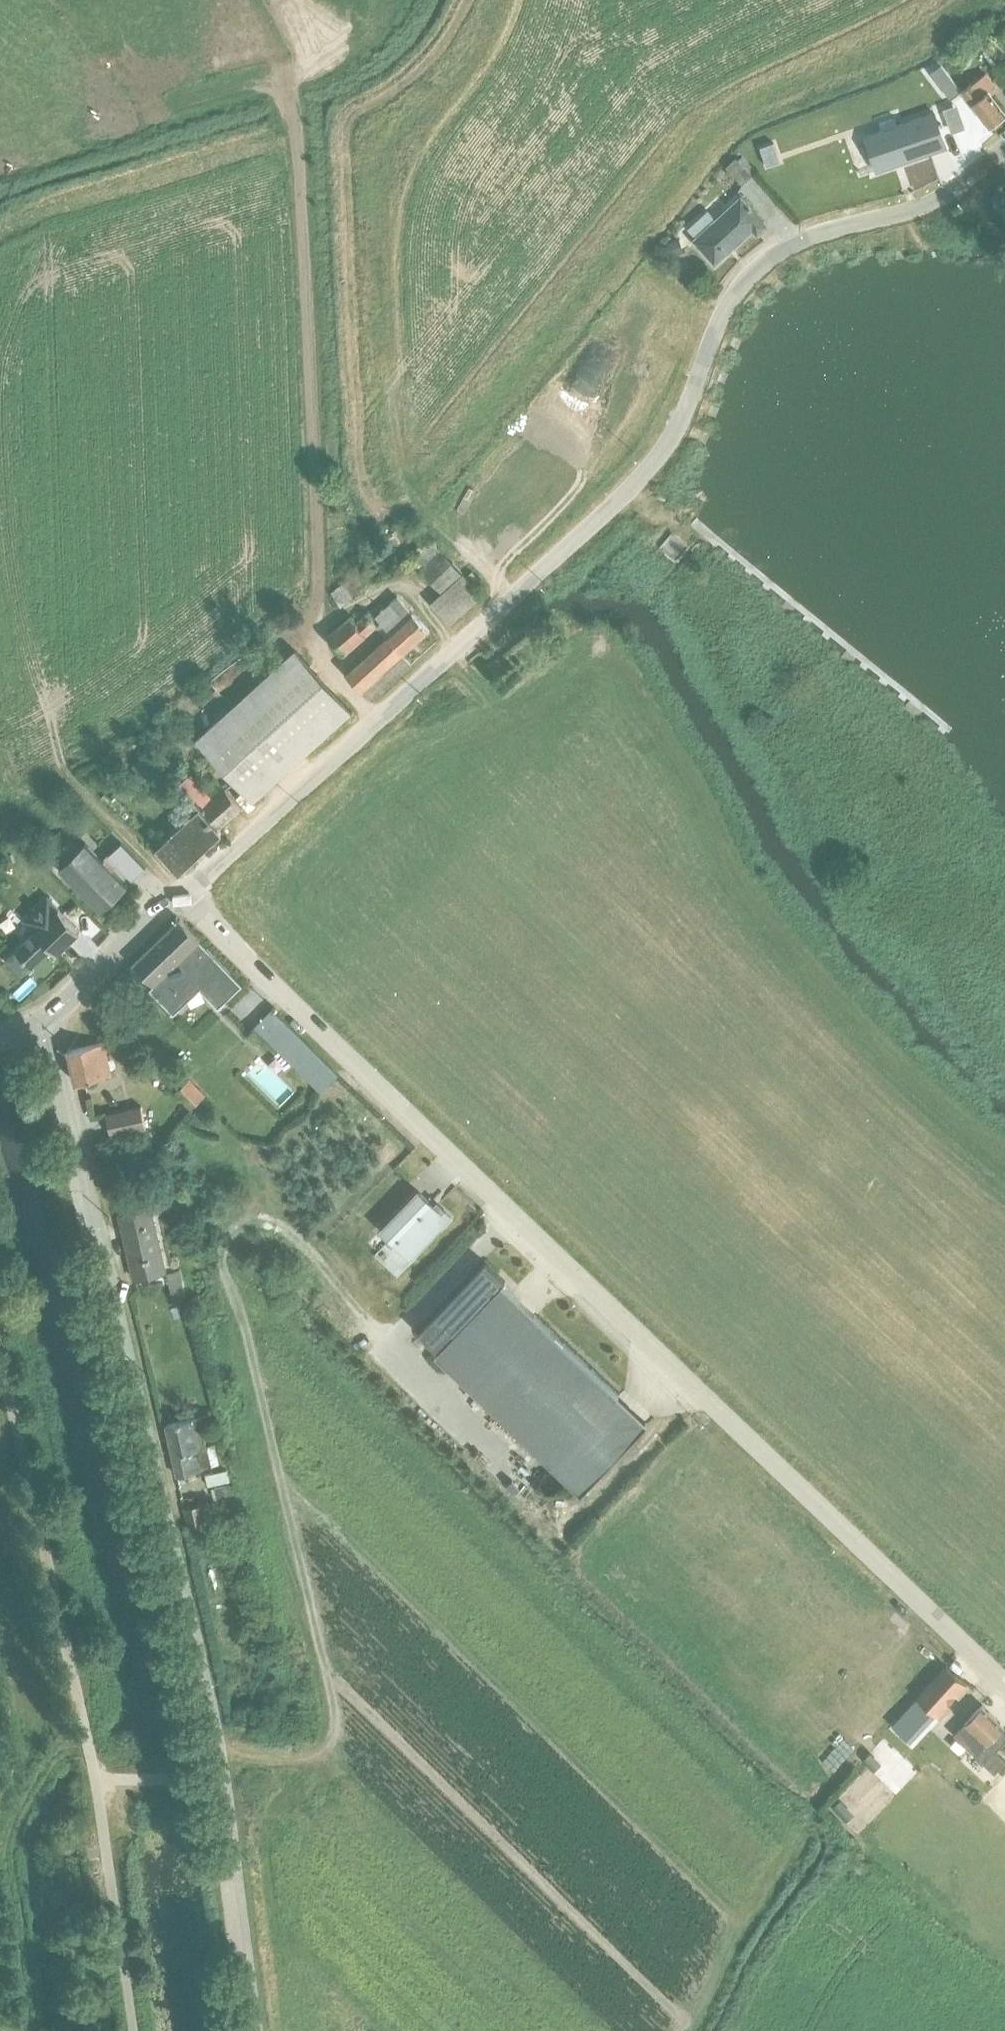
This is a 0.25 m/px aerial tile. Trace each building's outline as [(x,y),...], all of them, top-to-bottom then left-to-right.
[(952,99),(962,92),(943,65),(932,73),(952,99)] [(962,92),(990,127),(1004,115),(1004,109),(993,93),(999,88),(986,73),(962,92)] [(881,129),(866,134),(878,170),(946,147),(934,111),(899,124),(896,115),(879,121),(881,129)] [(742,153),(727,166),(743,184),(758,171),(742,153)] [(708,209),(688,227),(695,237),(693,239),(715,263),(752,229),(757,234),(768,225),(741,195),(716,218),(708,209)] [(680,238),(668,242),(672,256),(685,252),(680,238)] [(729,271),(741,252),(734,247),(722,266),(729,271)] [(433,539),(410,558),(420,570),(422,569),(442,592),(431,602),(451,624),(483,595),(433,539)] [(376,559),(331,592),(341,605),(386,573),(376,559)] [(351,616),(329,633),(347,654),(377,627),(386,637),(347,673),(373,701),(412,664),(403,655),(431,630),(399,594),(376,615),(382,621),(378,625),(367,613),(356,622),(351,616)] [(233,706),(290,768),(352,711),(296,649),(233,706)] [(290,768),(233,706),(196,739),(253,801),(290,768)] [(179,784),(200,808),(203,807),(221,827),(243,807),(222,783),(210,794),(192,773),(179,784)] [(118,796),(111,803),(127,818),(132,813),(127,807),(128,806),(118,796)] [(222,832),(200,808),(156,847),(176,868),(183,868),(199,853),(211,843),(222,832)] [(112,868),(104,860),(86,842),(60,867),(102,910),(128,885),(112,868)] [(110,854),(117,862),(134,879),(147,867),(122,842),(110,854)] [(104,860),(112,868),(117,862),(110,854),(104,860)] [(37,930),(17,950),(32,966),(52,947),(58,953),(81,930),(49,898),(27,919),(37,930)] [(180,918),(134,963),(155,985),(150,988),(174,1013),(201,988),(219,1007),(243,984),(201,940),(180,918)] [(16,951),(6,959),(22,976),(31,967),(19,955),(16,951)] [(273,1008),(256,1025),(321,1090),(338,1073),(273,1008)] [(100,1043),(69,1050),(76,1082),(114,1073),(106,1041),(100,1043)] [(191,1077),(176,1092),(191,1108),(206,1093),(191,1077)] [(142,1106),(107,1114),(112,1136),(147,1128),(142,1106)] [(383,1246),(375,1254),(398,1277),(418,1257),(415,1254),(452,1216),(438,1203),(435,1207),(432,1203),(419,1192),(382,1231),(396,1244),(392,1249),(386,1243),(383,1246)] [(153,1208),(120,1216),(135,1278),(168,1270),(153,1208)] [(486,1262),(420,1333),(438,1350),(435,1353),(581,1493),(648,1424),(503,1284),(506,1281),(486,1262)] [(181,1270),(167,1273),(173,1300),(186,1296),(181,1270)] [(212,1466),(208,1446),(201,1418),(167,1426),(178,1476),(212,1468),(212,1466)] [(208,1446),(212,1466),(219,1465),(215,1445),(208,1446)] [(503,1457),(495,1465),(523,1491),(530,1483),(503,1457)] [(228,1470),(206,1475),(209,1486),(230,1482),(228,1470)] [(232,1484),(212,1488),(214,1500),(234,1495),(232,1484)] [(212,1502),(185,1508),(190,1528),(216,1521),(212,1502)] [(947,1666),(891,1729),(912,1747),(967,1684),(947,1666)] [(955,1734),(994,1772),(1004,1760),(1004,1759),(997,1751),(1004,1742),(1004,1733),(1001,1729),(1004,1726),(983,1705),(955,1734)] [(55,1871),(45,1873),(50,1891),(59,1889),(55,1871)]
